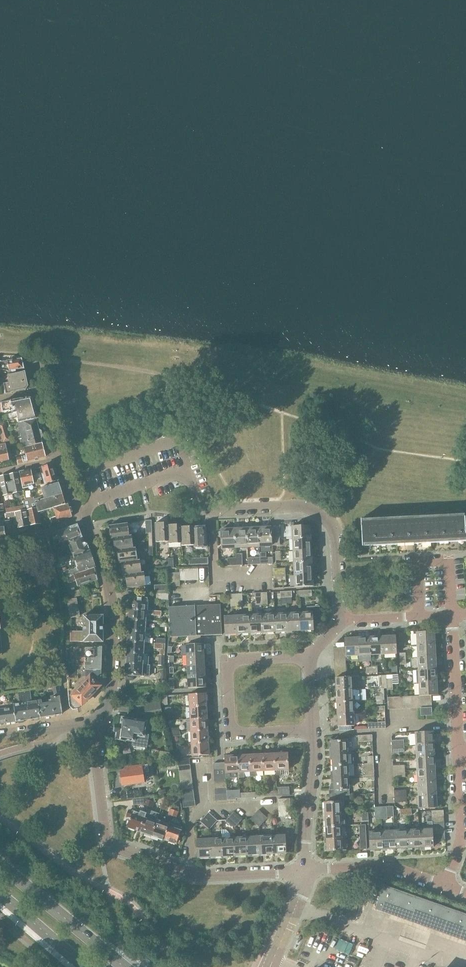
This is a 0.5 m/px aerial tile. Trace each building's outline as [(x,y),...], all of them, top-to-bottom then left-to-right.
[(22,359),(1,362),(0,361),(0,368),(9,371),(11,370),(11,372),(12,372),(15,372),(15,371),(15,370),(24,369),(22,359)] [(4,384),(5,388),(6,393),(25,389),(27,386),(24,372),(8,375),(9,382),(4,384)] [(13,413),(35,409),(32,400),(33,399),(29,397),(0,403),(0,413),(13,410),(13,413)] [(37,417),(35,409),(13,413),(7,414),(8,420),(16,418),(18,417),(19,422),(36,419),(37,417)] [(18,422),(24,447),(42,443),(41,438),(43,436),(42,430),(39,429),(36,419),(19,422),(18,422)] [(4,423),(4,422),(0,424),(0,432),(3,443),(10,441),(4,423)] [(17,458),(18,463),(23,462),(27,460),(27,461),(46,456),(42,443),(24,447),(26,455),(22,457),(22,456),(17,458)] [(6,444),(0,445),(0,462),(9,460),(7,449),(6,444)] [(58,480),(53,464),(42,467),(44,474),(43,475),(45,484),(58,480)] [(20,472),(23,487),(29,486),(28,484),(34,483),(31,469),(20,472)] [(21,491),(20,487),(17,473),(9,475),(10,481),(9,481),(11,492),(12,493),(12,492),(13,492),(13,493),(21,491)] [(2,490),(3,495),(12,493),(11,492),(9,481),(8,475),(0,476),(0,481),(2,490)] [(35,502),(63,494),(59,483),(41,488),(43,496),(34,499),(34,498),(25,500),(23,501),(24,506),(25,510),(27,510),(37,508),(35,502)] [(38,512),(39,512),(54,508),(66,504),(63,494),(35,502),(37,508),(38,512)] [(66,504),(54,508),(56,516),(50,518),(52,523),(60,521),(60,520),(72,516),(68,503),(66,504)] [(30,525),(41,524),(39,512),(38,512),(37,508),(27,510),(30,525)] [(29,526),(29,525),(30,525),(27,510),(25,510),(17,512),(16,512),(6,513),(5,513),(5,517),(16,515),(18,527),(29,526)] [(0,514),(0,539),(6,538),(5,533),(11,532),(10,526),(5,527),(4,521),(3,514),(0,514)] [(465,541),(465,527),(465,516),(464,516),(464,514),(361,519),(360,519),(362,547),(458,542),(465,541)] [(155,523),(156,542),(168,541),(168,543),(169,543),(168,522),(155,523)] [(168,522),(169,543),(181,543),(181,545),(182,545),(180,524),(168,525),(168,522)] [(113,538),(132,535),(129,535),(128,523),(109,525),(110,538),(113,538)] [(180,524),(182,545),(194,545),(194,547),(195,547),(193,526),(181,526),(181,524),(180,524)] [(53,533),(53,535),(54,539),(58,538),(60,542),(70,539),(70,541),(71,541),(81,537),(77,525),(56,532),(53,533)] [(310,538),(310,525),(292,526),(292,538),(310,538)] [(194,526),(193,526),(195,547),(208,547),(207,527),(194,528),(194,526)] [(279,526),(258,527),(259,546),(280,545),(279,526)] [(259,546),(258,527),(246,528),(247,546),(259,546)] [(246,528),(235,529),(236,547),(247,546),(246,528)] [(236,547),(235,529),(221,529),(221,532),(219,532),(219,537),(221,537),(221,547),(236,547)] [(133,547),(132,535),(113,538),(115,551),(117,551),(117,550),(134,548),(133,547)] [(71,557),(89,551),(87,545),(84,544),(81,537),(71,541),(70,541),(69,541),(71,551),(68,552),(66,555),(58,557),(60,563),(72,559),(71,557)] [(293,551),(311,550),(310,538),(292,538),(293,551)] [(137,560),(136,547),(133,547),(134,548),(117,550),(117,551),(119,564),(121,563),(137,560)] [(294,563),(312,562),(311,550),(293,551),(294,563)] [(72,559),(60,563),(61,567),(67,565),(68,566),(74,565),(73,563),(77,562),(78,564),(92,559),(89,551),(71,557),(72,559)] [(260,564),(273,563),(272,558),(266,558),(266,552),(260,552),(260,559),(260,564)] [(92,559),(78,564),(79,566),(75,568),(75,569),(69,571),(71,575),(95,568),(92,559)] [(142,573),(142,572),(140,560),(140,559),(137,560),(121,563),(123,576),(125,575),(142,573)] [(294,574),(312,573),(312,562),(294,563),(294,574)] [(198,568),(180,569),(180,580),(198,579),(198,568)] [(98,580),(95,569),(67,577),(69,583),(76,580),(77,586),(98,580)] [(145,577),(144,572),(142,572),(142,573),(125,575),(127,588),(151,585),(150,576),(145,577)] [(295,587),(313,586),(312,573),(294,574),(295,587)] [(66,593),(67,600),(81,596),(79,590),(66,593)] [(130,609),(147,610),(148,599),(131,598),(130,602),(129,603),(129,608),(130,608),(130,609)] [(70,618),(71,617),(80,616),(76,599),(67,600),(70,618)] [(169,606),(170,623),(170,637),(188,636),(200,635),(222,634),(220,604),(220,605),(169,607),(169,606)] [(307,612),(299,612),(300,630),(313,630),(313,622),(320,621),(319,606),(307,607),(307,612)] [(161,611),(147,610),(130,609),(130,613),(128,614),(128,619),(129,619),(129,620),(146,621),(147,615),(160,616),(161,611)] [(299,612),(287,613),(288,631),(300,630),(299,612)] [(287,613),(274,614),(275,632),(288,631),(287,613)] [(262,614),(249,615),(250,633),(263,632),(262,614)] [(274,614),(262,614),(263,632),(275,632),(274,614)] [(249,615),(237,616),(238,634),(250,633),(249,615)] [(103,642),(103,616),(83,616),(83,631),(70,631),(70,641),(103,642)] [(238,634),(237,616),(224,616),(225,634),(238,634)] [(129,630),(129,631),(146,632),(146,621),(129,620),(129,624),(128,625),(127,629),(129,630)] [(128,642),(145,643),(146,632),(129,631),(128,635),(127,636),(126,640),(128,641),(128,642)] [(416,632),(417,645),(435,644),(434,631),(416,632)] [(201,644),(200,635),(188,636),(188,644),(186,644),(186,656),(207,654),(206,649),(204,649),(203,643),(201,644)] [(395,635),(382,636),(383,654),(396,653),(395,635)] [(370,636),(357,637),(358,655),(371,655),(370,636)] [(382,636),(370,636),(371,655),(383,654),(382,636)] [(345,653),(345,659),(345,660),(350,660),(350,656),(358,655),(357,637),(344,638),(345,647),(345,653)] [(127,652),(127,653),(144,654),(145,643),(128,642),(128,646),(126,646),(126,651),(127,652)] [(417,645),(417,657),(436,656),(435,644),(417,645)] [(85,648),(70,647),(70,659),(72,659),(72,666),(76,666),(85,666),(85,648)] [(85,666),(76,666),(75,670),(100,670),(101,648),(87,648),(85,648),(85,666)] [(126,663),(126,664),(143,665),(144,654),(127,653),(127,656),(125,657),(125,662),(126,663)] [(186,656),(187,666),(204,665),(204,660),(207,660),(207,654),(186,656)] [(418,670),(436,669),(436,656),(417,657),(418,670)] [(126,675),(126,679),(132,680),(133,675),(143,676),(143,665),(126,664),(126,667),(125,668),(124,673),(126,674),(125,675),(126,675)] [(204,665),(187,666),(188,677),(208,676),(207,670),(205,671),(204,665)] [(418,670),(419,682),(437,682),(436,669),(418,670)] [(100,670),(75,670),(75,671),(76,671),(76,677),(69,678),(67,678),(68,690),(69,706),(73,709),(78,709),(100,685),(98,684),(100,682),(100,679),(98,677),(100,676),(100,670)] [(387,684),(386,678),(386,675),(378,675),(379,688),(387,687),(387,684)] [(188,677),(188,688),(206,687),(205,682),(208,681),(208,676),(188,677)] [(336,690),(352,690),(352,677),(346,677),(335,678),(336,685),(335,685),(336,690)] [(431,695),(437,695),(437,682),(419,682),(419,695),(431,695)] [(60,693),(59,685),(52,686),(54,695),(60,693)] [(387,687),(379,688),(378,688),(378,695),(384,695),(384,688),(387,688),(387,687)] [(24,691),(28,719),(40,717),(38,700),(32,701),(30,690),(24,691)] [(336,702),(337,702),(353,702),(352,690),(336,690),(336,696),(336,702)] [(14,704),(14,707),(16,721),(28,719),(24,691),(18,692),(19,703),(14,704)] [(189,694),(190,707),(206,706),(206,693),(189,694)] [(42,700),(38,700),(40,717),(60,715),(61,715),(61,714),(62,714),(62,713),(62,712),(60,696),(51,697),(51,699),(48,700),(49,702),(42,703),(42,700)] [(162,717),(160,701),(144,704),(147,719),(162,717)] [(337,715),(353,714),(353,702),(337,702),(337,709),(337,715)] [(190,707),(190,719),(207,718),(206,706),(190,707)] [(431,706),(420,707),(420,715),(421,715),(431,714),(431,715),(432,715),(431,706)] [(14,707),(0,709),(0,724),(16,721),(14,707)] [(351,730),(351,726),(354,726),(353,714),(337,715),(338,721),(337,721),(337,726),(339,726),(339,730),(351,730)] [(125,740),(134,741),(133,745),(146,746),(147,734),(144,734),(146,721),(122,718),(120,726),(116,725),(115,731),(117,732),(115,740),(125,741),(125,740)] [(208,730),(207,718),(190,719),(186,719),(187,731),(191,731),(208,730)] [(208,730),(191,731),(191,743),(208,743),(208,730)] [(433,731),(415,732),(416,745),(434,744),(433,731)] [(337,736),(337,741),(331,741),(332,747),(330,747),(331,753),(347,752),(346,736),(337,736)] [(208,743),(191,743),(192,758),(200,757),(199,755),(209,755),(208,743)] [(416,745),(416,757),(434,756),(434,744),(416,745)] [(333,765),(348,764),(353,764),(352,752),(347,752),(331,753),(331,759),(332,759),(333,765)] [(178,765),(190,764),(189,758),(182,759),(181,753),(174,754),(175,758),(168,759),(169,762),(176,760),(178,759),(178,765)] [(287,753),(275,754),(275,770),(276,776),(281,775),(281,770),(288,770),(287,753)] [(262,754),(250,755),(251,771),(251,777),(256,776),(256,771),(263,771),(262,754)] [(275,754),(262,754),(263,771),(275,770),(275,754)] [(250,755),(238,756),(239,777),(244,777),(244,772),(251,771),(250,755)] [(238,756),(225,756),(225,762),(225,769),(226,775),(226,778),(239,777),(238,756)] [(416,757),(417,770),(435,769),(434,756),(416,757)] [(332,771),(332,777),(348,776),(348,764),(333,765),(333,771),(332,771)] [(374,776),(374,772),(373,764),(367,764),(361,764),(362,776),(374,776)] [(120,772),(121,776),(120,776),(120,777),(119,778),(119,779),(119,780),(119,781),(120,782),(121,783),(122,783),(122,785),(143,782),(142,773),(148,772),(147,765),(126,768),(126,771),(120,772)] [(435,769),(417,770),(417,782),(435,781),(435,769)] [(329,790),(329,796),(343,795),(349,795),(348,776),(332,777),(332,782),(331,782),(329,788),(329,790)] [(417,782),(418,795),(436,794),(435,781),(417,782)] [(277,787),(277,791),(277,796),(290,796),(289,787),(277,787)] [(239,790),(226,791),(227,794),(227,795),(227,800),(236,800),(236,798),(240,798),(240,793),(239,790)] [(135,798),(134,791),(126,792),(127,799),(135,798)] [(436,794),(418,795),(419,808),(437,807),(436,794)] [(323,809),(324,814),(344,813),(344,801),(343,801),(343,795),(329,796),(329,802),(324,802),(325,809),(323,809)] [(148,806),(151,798),(151,796),(132,799),(133,805),(142,803),(148,806)] [(258,809),(254,814),(263,822),(267,817),(258,809)] [(140,831),(145,815),(146,813),(140,811),(140,813),(132,811),(129,810),(127,816),(130,817),(127,826),(140,831)] [(234,811),(230,815),(238,823),(242,819),(234,811)] [(208,812),(204,816),(213,824),(217,820),(208,812)] [(325,820),(326,826),(345,826),(344,813),(324,814),(324,820),(325,820)] [(254,814),(250,818),(259,826),(263,822),(254,814)] [(157,819),(145,815),(140,831),(145,833),(144,834),(151,836),(157,819)] [(230,815),(225,820),(234,828),(238,823),(230,815)] [(204,816),(200,821),(209,829),(213,824),(204,816)] [(164,840),(164,839),(170,823),(169,823),(157,819),(151,836),(158,838),(164,840)] [(425,850),(425,847),(433,846),(433,840),(433,834),(432,828),(432,822),(432,821),(427,821),(427,828),(419,829),(420,847),(420,850),(425,850)] [(178,837),(182,827),(170,823),(164,839),(176,843),(177,842),(179,843),(180,838),(178,837)] [(325,833),(325,839),(345,838),(345,826),(326,826),(326,833),(325,833)] [(389,830),(382,830),(383,849),(395,848),(394,829),(394,826),(389,827),(389,830)] [(408,848),(407,829),(394,829),(395,848),(408,848)] [(408,848),(420,847),(419,829),(407,829),(408,848)] [(383,849),(382,830),(369,830),(370,850),(383,849)] [(234,834),(235,855),(248,854),(247,833),(246,833),(242,833),(242,834),(241,834),(242,837),(234,837),(234,834)] [(247,833),(248,854),(260,854),(259,836),(247,836),(247,833)] [(230,837),(222,838),(223,856),(235,855),(234,834),(229,834),(230,837)] [(285,834),(272,835),(273,853),(286,852),(285,834)] [(272,835),(259,836),(260,854),(273,853),(272,835)] [(196,839),(197,857),(210,856),(209,838),(196,839)] [(222,838),(209,838),(210,856),(223,856),(222,838)] [(345,838),(325,839),(325,844),(326,844),(327,851),(341,850),(341,854),(346,854),(346,838),(345,838)] [(384,885),(384,884),(383,884),(374,909),(375,909),(465,941),(465,914),(384,885)] [(353,902),(353,903),(352,905),(351,907),(350,909),(350,910),(356,911),(359,904),(353,902)]
